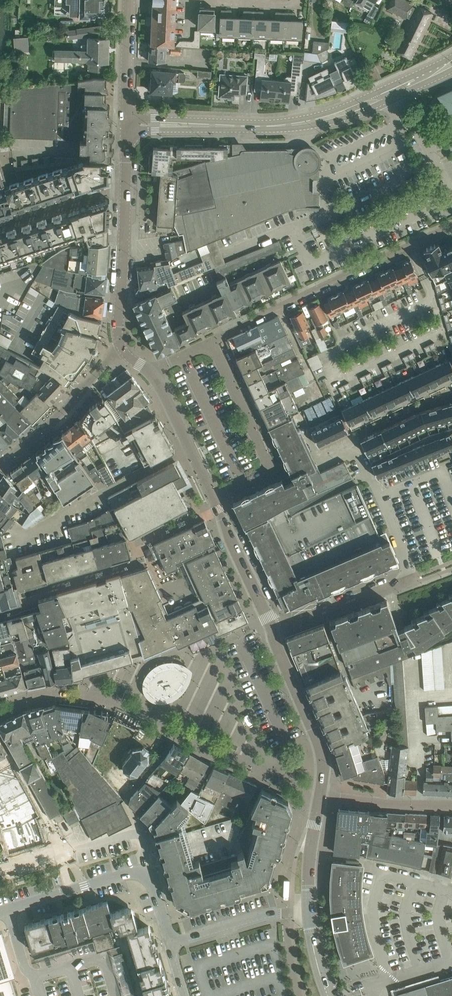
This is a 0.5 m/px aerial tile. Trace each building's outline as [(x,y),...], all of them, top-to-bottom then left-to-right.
[(54,13),(70,14),(80,14),(80,16),(90,17),(90,13),(104,13),(104,2),(105,2),(105,0),(55,0),(54,13)] [(152,44),(174,45),(176,6),(176,0),(153,0),(152,44)] [(376,0),(358,0),(356,3),(362,6),(362,5),(370,10),(367,14),(373,18),(379,7),(373,4),(374,2),(374,3),(376,0)] [(406,19),(414,4),(406,0),(391,0),(386,9),(406,19)] [(398,33),(391,48),(394,49),(411,58),(434,13),(417,5),(402,34),(398,33)] [(214,16),(215,10),(210,10),(210,8),(200,7),(199,27),(201,27),(201,30),(201,32),(217,32),(217,36),(220,37),(221,16),(214,16)] [(237,17),(232,17),(232,10),(221,10),(221,16),(220,37),(237,37),(237,17)] [(252,38),(254,11),(244,11),(243,17),(237,17),(237,37),(252,38)] [(269,19),(264,18),(264,12),(254,11),(252,38),(269,39),(269,19)] [(285,40),(286,12),(276,12),(275,19),(269,19),(269,39),(285,40)] [(302,20),(296,20),(296,13),(286,12),(285,40),(301,40),(302,20)] [(69,38),(99,34),(98,26),(78,29),(78,30),(68,31),(69,38)] [(201,32),(201,30),(195,30),(194,39),(193,41),(180,40),(176,45),(176,46),(200,48),(201,32)] [(15,52),(29,51),(29,36),(14,37),(15,52)] [(108,38),(98,38),(89,38),(89,45),(81,45),(81,51),(72,51),(72,50),(56,50),(53,49),(53,59),(56,59),(56,60),(72,60),(89,60),(88,69),(90,69),(90,71),(108,71),(108,70),(106,70),(106,62),(108,62),(108,38)] [(317,53),(327,49),(329,48),(329,42),(314,40),(312,52),(317,53)] [(174,46),(174,45),(152,44),(150,44),(149,61),(165,62),(166,53),(181,54),(181,47),(174,46)] [(317,53),(321,62),(323,61),(326,59),(327,58),(328,56),(329,54),(328,53),(328,51),(328,50),(327,49),(317,53)] [(266,58),(266,53),(255,52),(254,57),(258,58),(255,80),(254,90),(255,90),(255,87),(261,88),(260,100),(269,101),(269,98),(275,99),(277,80),(270,79),(270,77),(266,72),(264,72),(266,58)] [(303,60),(304,54),(293,52),(293,55),(291,76),(287,76),(284,78),(284,81),(277,80),(275,99),(280,99),(280,102),(289,103),(290,91),(296,91),(296,95),(297,95),(298,78),(301,79),(301,81),(303,62),(303,60)] [(361,70),(357,61),(354,56),(348,59),(347,56),(335,62),(338,70),(336,71),(339,77),(344,74),(346,78),(343,80),(347,88),(352,86),(353,85),(354,84),(355,83),(355,82),(355,81),(355,80),(355,79),(355,78),(353,75),(355,75),(353,70),(359,67),(360,70),(361,70)] [(339,77),(336,71),(330,73),(327,67),(308,76),(311,82),(307,83),(306,91),(305,101),(306,101),(306,99),(310,98),(314,97),(321,95),(325,94),(330,93),(334,91),(338,90),(338,92),(339,92),(338,89),(346,85),(347,88),(345,88),(345,89),(347,88),(343,80),(346,78),(344,74),(339,77)] [(384,69),(372,75),(375,81),(387,76),(384,69)] [(184,72),(176,72),(152,70),(151,83),(150,83),(149,89),(151,90),(151,92),(174,93),(178,92),(178,81),(184,82),(185,80),(186,74),(184,72)] [(197,77),(211,78),(212,71),(198,70),(197,77)] [(246,94),(247,84),(247,76),(221,74),(220,86),(219,96),(228,97),(228,98),(235,99),(235,93),(246,94)] [(11,89),(9,137),(42,138),(57,139),(58,133),(58,125),(64,125),(63,139),(80,140),(80,150),(86,150),(86,159),(112,160),(113,132),(109,132),(110,105),(106,105),(107,77),(97,77),(95,77),(89,77),(78,79),(60,82),(44,84),(11,89)] [(443,96),(442,97),(442,98),(451,119),(451,92),(443,96)] [(150,155),(149,172),(160,173),(161,173),(173,174),(173,171),(174,159),(202,159),(202,162),(206,161),(228,156),(228,144),(222,144),(222,147),(177,147),(177,145),(171,145),(170,148),(154,147),(153,152),(150,155)] [(158,211),(156,213),(157,219),(157,223),(156,223),(156,224),(157,224),(166,225),(168,225),(174,226),(174,225),(179,234),(183,233),(184,239),(186,251),(187,251),(206,244),(216,239),(221,237),(225,236),(229,234),(234,232),(239,230),(244,228),(272,216),(281,213),(283,212),(286,211),(289,210),(292,209),(295,208),(297,207),(299,207),(300,207),(302,206),(304,206),(320,207),(320,206),(313,206),(313,201),(317,201),(317,183),(313,183),(313,171),(315,170),(316,169),(317,167),(319,166),(319,164),(320,162),(320,160),(320,158),(320,156),(319,154),(318,153),(318,152),(317,151),(316,150),(315,150),(313,148),(311,148),(309,147),(306,147),(304,148),(302,149),(300,150),(298,151),(297,150),(289,150),(288,149),(287,149),(243,149),(242,150),(241,150),(241,151),(241,152),(241,153),(234,154),(234,146),(230,144),(228,144),(228,156),(206,161),(202,162),(191,166),(173,171),(173,174),(161,173),(160,182),(158,183),(159,189),(157,191),(159,196),(159,197),(157,198),(158,204),(156,206),(158,211)] [(18,167),(17,160),(13,161),(15,169),(15,171),(76,163),(76,159),(76,158),(55,157),(55,162),(50,163),(50,156),(43,157),(44,163),(39,164),(39,158),(32,158),(33,165),(29,165),(28,159),(21,160),(22,166),(18,167)] [(7,182),(0,160),(0,289),(29,280),(37,264),(44,252),(69,244),(72,244),(72,239),(75,238),(76,246),(89,245),(100,244),(108,243),(109,226),(108,226),(109,218),(109,210),(109,208),(109,201),(110,199),(108,200),(101,202),(100,202),(100,203),(97,204),(97,203),(95,204),(89,206),(88,206),(87,203),(87,202),(85,198),(84,193),(82,189),(85,188),(87,188),(87,187),(91,186),(92,187),(93,186),(96,185),(96,186),(98,185),(104,183),(106,182),(108,181),(109,182),(110,181),(110,168),(111,161),(112,161),(112,160),(86,159),(86,160),(84,160),(83,160),(83,161),(66,167),(65,167),(48,169),(18,179),(10,181),(7,182)] [(225,262),(221,252),(216,239),(206,244),(209,251),(201,255),(203,261),(192,265),(174,273),(169,260),(168,260),(168,259),(155,261),(151,262),(151,265),(139,267),(137,267),(138,272),(138,273),(139,283),(140,283),(140,287),(135,289),(136,295),(137,295),(138,297),(142,297),(153,292),(152,290),(158,289),(157,287),(159,287),(160,289),(214,267),(225,262)] [(186,251),(184,239),(174,241),(164,244),(168,259),(168,260),(169,260),(177,256),(177,255),(186,251)] [(229,284),(227,279),(223,270),(227,268),(228,271),(234,268),(233,265),(237,264),(238,267),(244,264),(243,261),(247,260),(248,262),(254,260),(253,257),(257,255),(259,258),(265,256),(263,253),(267,251),(269,254),(275,252),(274,249),(278,247),(279,250),(282,249),(279,241),(225,262),(214,267),(220,279),(217,281),(222,293),(183,312),(188,322),(172,329),(179,344),(196,337),(195,334),(227,319),(237,314),(236,313),(239,311),(238,308),(291,283),(281,260),(229,284)] [(442,250),(439,242),(435,244),(426,248),(424,249),(427,257),(424,259),(425,262),(431,275),(436,285),(439,283),(448,279),(451,277),(451,271),(450,266),(451,265),(451,245),(442,250)] [(107,271),(109,243),(108,243),(100,244),(89,245),(76,246),(70,247),(69,247),(62,249),(51,256),(41,264),(44,264),(44,265),(80,272),(88,273),(99,275),(98,276),(107,277),(107,276),(105,276),(105,271),(107,271)] [(418,276),(410,259),(402,263),(403,266),(399,268),(405,282),(407,281),(418,276)] [(80,272),(44,265),(44,264),(43,266),(35,280),(59,289),(67,291),(82,293),(82,291),(105,293),(107,277),(98,276),(99,275),(88,273),(80,272)] [(393,267),(385,271),(393,287),(403,283),(405,282),(399,268),(394,270),(393,267)] [(385,271),(377,275),(378,277),(374,279),(381,293),(382,292),(393,287),(385,271)] [(368,279),(360,283),(368,299),(378,294),(381,293),(374,279),(370,282),(368,279)] [(360,283),(352,286),(354,289),(349,291),(356,305),(358,304),(368,299),(360,283)] [(28,293),(36,296),(39,290),(31,286),(28,293)] [(162,307),(169,304),(177,300),(171,287),(134,304),(157,355),(179,344),(172,329),(162,307)] [(82,293),(67,291),(59,289),(55,302),(59,304),(58,305),(66,309),(76,314),(87,315),(99,317),(102,317),(104,299),(86,296),(81,296),(82,293)] [(349,291),(345,293),(344,291),(336,294),(343,311),(354,306),(356,305),(349,291)] [(343,311),(336,294),(328,298),(329,301),(324,303),(330,317),(343,311)] [(329,322),(324,312),(320,303),(309,308),(313,317),(311,318),(316,327),(311,329),(316,339),(328,333),(324,324),(329,322)] [(101,322),(102,321),(101,321),(101,320),(98,319),(99,317),(87,315),(76,314),(66,309),(58,305),(32,352),(43,359),(39,366),(55,374),(55,375),(68,385),(69,385),(69,384),(73,379),(74,378),(73,378),(78,372),(79,372),(78,372),(80,369),(80,370),(81,369),(80,369),(85,363),(86,362),(85,362),(89,357),(90,358),(90,357),(93,350),(94,350),(94,349),(96,344),(97,343),(96,343),(98,336),(99,336),(99,335),(98,335),(99,330),(100,329),(99,329),(101,322)] [(297,330),(294,332),(299,342),(303,340),(307,338),(309,337),(304,327),(309,325),(307,320),(303,311),(291,317),(295,326),(297,330)] [(4,313),(2,326),(8,327),(9,323),(11,323),(12,314),(4,313)] [(287,334),(285,330),(279,316),(228,339),(236,357),(287,334)] [(297,355),(293,348),(287,334),(236,357),(259,407),(290,393),(303,386),(298,376),(305,373),(298,359),(289,363),(276,369),(274,365),(297,355)] [(26,359),(4,347),(0,355),(0,373),(19,386),(21,383),(42,393),(51,403),(68,385),(55,375),(55,374),(39,366),(26,359)] [(321,359),(318,353),(307,358),(310,365),(321,359)] [(324,366),(321,359),(310,365),(313,371),(324,366)] [(449,359),(438,364),(446,380),(451,377),(451,365),(449,359)] [(446,380),(438,364),(428,369),(435,385),(446,380)] [(112,380),(103,387),(107,394),(125,418),(119,422),(125,431),(153,416),(148,405),(152,403),(142,391),(143,390),(132,375),(132,376),(127,369),(117,377),(116,376),(112,379),(112,380)] [(435,385),(428,369),(417,374),(424,390),(435,385)] [(51,403),(42,393),(21,383),(19,386),(0,373),(0,390),(33,421),(51,403)] [(424,390),(417,374),(406,379),(414,395),(424,390)] [(414,395),(406,379),(396,384),(403,400),(414,395)] [(403,400),(396,384),(385,389),(392,405),(403,400)] [(392,405),(385,389),(374,394),(382,410),(392,405)] [(33,421),(0,390),(0,413),(20,433),(21,431),(24,428),(24,429),(29,425),(28,424),(31,422),(33,421)] [(269,426),(290,417),(289,416),(299,411),(290,393),(259,407),(269,426)] [(382,410),(374,394),(364,399),(371,415),(382,410)] [(304,409),(310,420),(336,407),(331,396),(304,409)] [(80,420),(93,439),(101,454),(126,441),(125,440),(128,438),(129,437),(130,439),(145,466),(170,452),(174,450),(174,449),(173,449),(173,448),(163,428),(162,428),(162,427),(159,420),(158,420),(156,416),(154,417),(153,416),(125,431),(119,422),(113,411),(105,400),(104,401),(102,399),(98,402),(97,401),(90,407),(80,420)] [(364,399),(353,404),(360,420),(371,415),(364,399)] [(361,440),(372,464),(377,478),(451,448),(451,403),(421,412),(381,430),(361,440)] [(353,404),(342,410),(349,425),(360,420),(353,404)] [(20,433),(19,433),(20,433),(0,413),(0,451),(20,433)] [(305,440),(302,433),(293,415),(290,417),(269,426),(285,462),(286,464),(287,464),(288,467),(294,480),(284,485),(282,480),(233,503),(236,508),(246,530),(247,529),(281,602),(291,605),(316,593),(317,596),(398,561),(390,540),(383,543),(357,484),(290,516),(287,509),(352,478),(345,461),(320,472),(313,456),(305,440)] [(338,436),(349,431),(342,416),(332,421),(338,436)] [(80,420),(71,427),(84,446),(93,439),(80,420)] [(338,436),(332,421),(322,426),(329,441),(338,436)] [(329,441),(322,426),(311,431),(318,445),(329,441)] [(70,427),(62,434),(63,435),(76,454),(82,462),(83,461),(89,458),(90,457),(84,446),(71,427),(70,427)] [(38,456),(36,457),(44,470),(45,470),(56,489),(57,492),(64,503),(85,488),(95,482),(88,471),(82,462),(76,454),(63,435),(60,437),(54,439),(53,439),(54,442),(51,443),(46,445),(45,445),(45,448),(43,450),(37,452),(36,452),(38,456)] [(30,458),(22,463),(33,478),(39,474),(43,482),(42,482),(49,493),(56,489),(45,470),(44,470),(36,457),(34,454),(33,456),(33,457),(31,459),(30,458)] [(105,461),(96,467),(103,479),(107,486),(116,481),(106,462),(105,461)] [(187,506),(177,487),(187,482),(177,463),(175,463),(175,462),(150,475),(108,497),(114,508),(129,536),(130,537),(135,534),(148,527),(183,508),(187,506)] [(11,471),(23,488),(22,490),(24,489),(37,506),(39,505),(43,501),(40,497),(42,495),(36,484),(33,478),(22,463),(22,464),(12,472),(11,471)] [(96,467),(88,471),(95,482),(97,481),(98,482),(103,479),(96,467)] [(0,481),(0,492),(11,502),(14,504),(24,510),(26,506),(31,512),(30,514),(36,521),(44,516),(38,507),(37,506),(24,489),(22,490),(20,493),(18,491),(19,490),(4,476),(4,475),(0,481)] [(4,516),(6,514),(14,519),(27,527),(36,521),(30,514),(26,511),(24,510),(14,504),(11,502),(0,492),(0,512),(4,516)] [(126,537),(129,536),(114,508),(88,521),(68,527),(73,542),(40,551),(48,580),(132,556),(131,554),(132,553),(130,548),(129,549),(126,537)] [(6,514),(4,516),(0,512),(0,589),(12,586),(8,569),(5,559),(4,557),(7,556),(1,535),(14,519),(6,514)] [(215,543),(213,539),(208,528),(204,519),(197,523),(197,524),(153,544),(149,546),(150,548),(154,557),(155,557),(156,559),(161,557),(167,569),(176,565),(179,563),(181,560),(186,563),(187,562),(188,563),(187,564),(191,573),(192,573),(195,579),(193,580),(202,599),(194,603),(181,609),(182,611),(166,618),(162,609),(166,608),(158,592),(157,593),(154,587),(155,587),(151,579),(146,568),(120,576),(131,612),(137,631),(143,653),(143,654),(144,654),(148,653),(149,654),(177,642),(178,647),(186,643),(208,633),(215,630),(217,636),(248,622),(215,549),(218,547),(216,543),(215,543)] [(18,589),(48,580),(40,551),(16,558),(18,566),(13,570),(18,589)] [(13,565),(11,559),(11,557),(5,559),(8,569),(13,565)] [(143,653),(137,631),(131,612),(120,576),(58,594),(74,630),(75,632),(68,635),(69,638),(69,639),(70,647),(73,676),(97,669),(141,656),(141,654),(143,653)] [(10,606),(11,605),(17,604),(14,590),(12,586),(5,588),(0,589),(0,609),(10,606)] [(51,644),(69,639),(69,638),(68,635),(75,632),(74,630),(58,594),(45,598),(39,599),(41,609),(37,610),(39,617),(47,638),(49,644),(51,644)] [(449,595),(450,598),(436,603),(437,607),(424,612),(425,615),(411,620),(413,623),(398,629),(387,600),(330,621),(351,678),(351,679),(391,664),(392,663),(403,659),(408,657),(405,649),(413,646),(415,649),(416,649),(418,650),(445,631),(451,626),(451,594),(449,595)] [(24,621),(39,617),(37,610),(7,619),(12,638),(15,640),(29,636),(24,621)] [(48,646),(49,644),(47,638),(39,617),(24,621),(29,636),(34,653),(36,659),(40,658),(42,664),(46,682),(46,683),(56,681),(52,663),(48,646)] [(12,638),(7,619),(0,621),(0,645),(0,644),(11,642),(14,644),(12,638)] [(307,685),(340,670),(327,633),(324,624),(287,637),(288,640),(293,652),(307,685)] [(26,687),(46,682),(42,664),(40,658),(36,659),(34,653),(29,636),(15,640),(12,638),(14,644),(26,687)] [(73,676),(70,647),(69,639),(51,644),(55,662),(52,663),(56,681),(61,680),(72,678),(72,676),(73,676)] [(0,694),(26,687),(14,644),(11,642),(0,644),(0,645),(0,694)] [(432,653),(442,652),(442,645),(432,648),(432,653)] [(422,660),(432,659),(432,653),(432,648),(422,652),(422,660)] [(198,660),(202,672),(209,669),(205,658),(198,660)] [(393,668),(403,667),(403,659),(392,663),(393,668)] [(391,685),(391,673),(391,664),(351,679),(355,688),(358,687),(356,683),(360,681),(361,686),(366,684),(365,679),(368,678),(370,682),(376,680),(374,676),(378,675),(379,679),(384,677),(383,673),(387,671),(388,676),(387,677),(390,685),(391,685)] [(167,680),(180,675),(177,667),(170,666),(163,668),(156,671),(151,677),(153,684),(152,687),(162,692),(167,680)] [(340,670),(307,685),(335,749),(375,731),(377,714),(377,712),(363,714),(352,690),(348,679),(345,680),(340,670)] [(172,697),(174,696),(173,694),(178,690),(183,683),(180,675),(167,680),(162,692),(159,698),(159,699),(160,700),(162,700),(165,700),(167,699),(169,699),(171,698),(172,697)] [(159,698),(162,692),(152,687),(149,692),(148,693),(149,694),(151,696),(153,697),(154,698),(156,698),(158,699),(159,699),(159,698)] [(64,730),(55,705),(44,708),(44,706),(24,712),(34,738),(36,744),(36,745),(44,741),(45,742),(55,740),(54,735),(57,734),(61,741),(62,741),(62,744),(69,742),(78,752),(80,750),(77,746),(64,730)] [(88,719),(90,709),(59,706),(55,705),(64,730),(77,746),(80,730),(81,727),(80,727),(82,718),(88,719)] [(450,715),(444,715),(438,716),(438,706),(425,707),(426,722),(437,722),(438,728),(438,730),(451,730),(451,744),(451,715),(450,715)] [(104,738),(112,719),(96,712),(96,710),(90,709),(88,719),(82,718),(80,727),(81,727),(80,730),(77,746),(80,750),(92,764),(104,738)] [(25,742),(34,738),(24,712),(8,719),(19,742),(23,740),(24,742),(25,742)] [(140,728),(115,717),(114,716),(112,719),(104,738),(92,764),(102,776),(103,775),(113,762),(123,750),(140,728)] [(25,742),(24,742),(23,740),(19,742),(8,719),(0,723),(0,729),(33,789),(50,818),(62,811),(46,781),(47,781),(25,742)] [(375,731),(335,749),(341,770),(344,769),(346,775),(352,773),(353,777),(383,782),(384,773),(384,772),(374,743),(375,731)] [(25,789),(0,743),(0,812),(3,818),(16,811),(16,810),(32,802),(25,789)] [(150,776),(164,788),(175,775),(181,768),(190,753),(174,744),(165,759),(150,776)] [(408,746),(397,745),(392,745),(388,774),(384,773),(383,782),(388,782),(387,792),(403,793),(404,780),(408,746)] [(121,796),(133,786),(127,779),(130,776),(131,776),(137,774),(138,775),(149,760),(148,760),(148,754),(148,753),(147,752),(149,750),(143,746),(142,748),(141,747),(140,748),(134,749),(124,761),(124,770),(122,772),(113,762),(103,775),(121,796)] [(102,776),(92,764),(80,750),(78,752),(68,760),(63,752),(61,753),(52,758),(82,818),(92,838),(127,821),(118,804),(124,799),(121,796),(103,775),(102,776)] [(194,787),(203,772),(208,763),(190,753),(181,768),(175,775),(194,787)] [(441,765),(435,764),(433,764),(433,767),(427,766),(426,771),(426,780),(424,780),(423,794),(438,795),(438,781),(433,781),(433,776),(441,777),(441,771),(441,765)] [(228,772),(214,766),(213,766),(205,783),(203,782),(198,793),(191,789),(181,802),(188,808),(204,821),(206,821),(212,809),(219,791),(228,772)] [(450,771),(450,770),(447,769),(447,772),(441,771),(441,777),(440,781),(438,781),(438,795),(451,795),(451,771),(450,771)] [(249,803),(253,794),(257,785),(228,772),(219,791),(212,809),(219,813),(223,805),(229,808),(229,809),(235,811),(238,807),(242,800),(249,803)] [(140,813),(164,788),(150,776),(149,777),(146,782),(145,781),(131,798),(129,803),(140,813)] [(416,794),(417,784),(417,780),(404,780),(403,793),(416,794)] [(188,808),(181,802),(164,788),(140,813),(153,826),(175,901),(190,909),(242,894),(241,890),(244,889),(245,889),(246,888),(246,887),(247,887),(248,886),(248,885),(248,884),(248,883),(249,883),(252,882),(254,886),(268,882),(275,855),(279,856),(292,809),(288,800),(262,788),(244,826),(230,819),(180,833),(177,819),(188,808)] [(70,825),(80,819),(75,808),(64,814),(70,825)] [(368,811),(339,809),(337,825),(362,829),(361,841),(401,850),(424,855),(425,845),(425,842),(391,835),(388,834),(389,831),(367,829),(367,826),(368,811)] [(387,826),(387,812),(368,811),(367,826),(386,828),(386,826),(387,826)] [(405,830),(405,813),(387,812),(387,826),(398,826),(398,829),(405,830)] [(415,827),(416,814),(405,813),(405,830),(406,830),(406,826),(415,827)] [(427,821),(427,814),(416,814),(415,827),(426,828),(427,821)] [(439,832),(440,815),(431,814),(431,821),(427,821),(426,828),(425,842),(425,845),(434,846),(433,852),(432,858),(440,859),(444,844),(443,844),(443,843),(443,845),(437,844),(439,832)] [(444,815),(443,831),(451,832),(451,816),(444,815)] [(399,857),(401,850),(361,841),(362,829),(337,825),(335,846),(334,853),(359,855),(366,857),(368,850),(399,857)] [(444,843),(444,844),(440,859),(440,863),(437,873),(451,877),(451,876),(451,845),(444,843)] [(437,873),(440,863),(440,859),(432,858),(432,861),(430,871),(437,873)] [(360,894),(361,887),(361,880),(362,865),(359,864),(360,862),(346,860),(346,863),(333,861),(332,878),(331,895),(332,913),(331,913),(333,929),(335,928),(339,946),(345,962),(357,957),(357,960),(370,956),(369,953),(372,952),(367,938),(364,923),(361,909),(360,894)] [(115,928),(111,913),(107,901),(103,902),(103,901),(98,902),(99,904),(91,906),(91,905),(86,906),(87,907),(79,910),(79,908),(74,909),(75,911),(71,912),(71,911),(68,912),(68,911),(63,913),(63,914),(61,914),(61,915),(57,916),(57,915),(53,916),(53,917),(45,920),(45,918),(41,919),(41,921),(33,923),(33,922),(29,923),(29,924),(25,926),(28,935),(24,936),(26,943),(30,942),(32,950),(103,929),(105,934),(93,938),(97,952),(114,947),(109,929),(115,928)] [(160,960),(159,960),(157,953),(157,952),(156,952),(155,948),(156,948),(156,947),(155,948),(153,939),(153,938),(152,939),(151,934),(152,934),(151,934),(149,926),(138,929),(137,927),(138,927),(133,910),(128,908),(111,913),(115,928),(116,932),(126,929),(146,995),(170,995),(169,993),(170,993),(170,992),(169,992),(168,988),(169,988),(168,985),(167,980),(166,980),(165,977),(164,974),(164,973),(163,973),(162,969),(163,969),(163,968),(162,968),(160,960)] [(11,977),(15,975),(4,937),(0,938),(0,995),(17,995),(11,977)] [(397,993),(398,995),(451,995),(451,976),(397,993)] [(244,977),(226,981),(228,988),(246,983),(244,977)]
